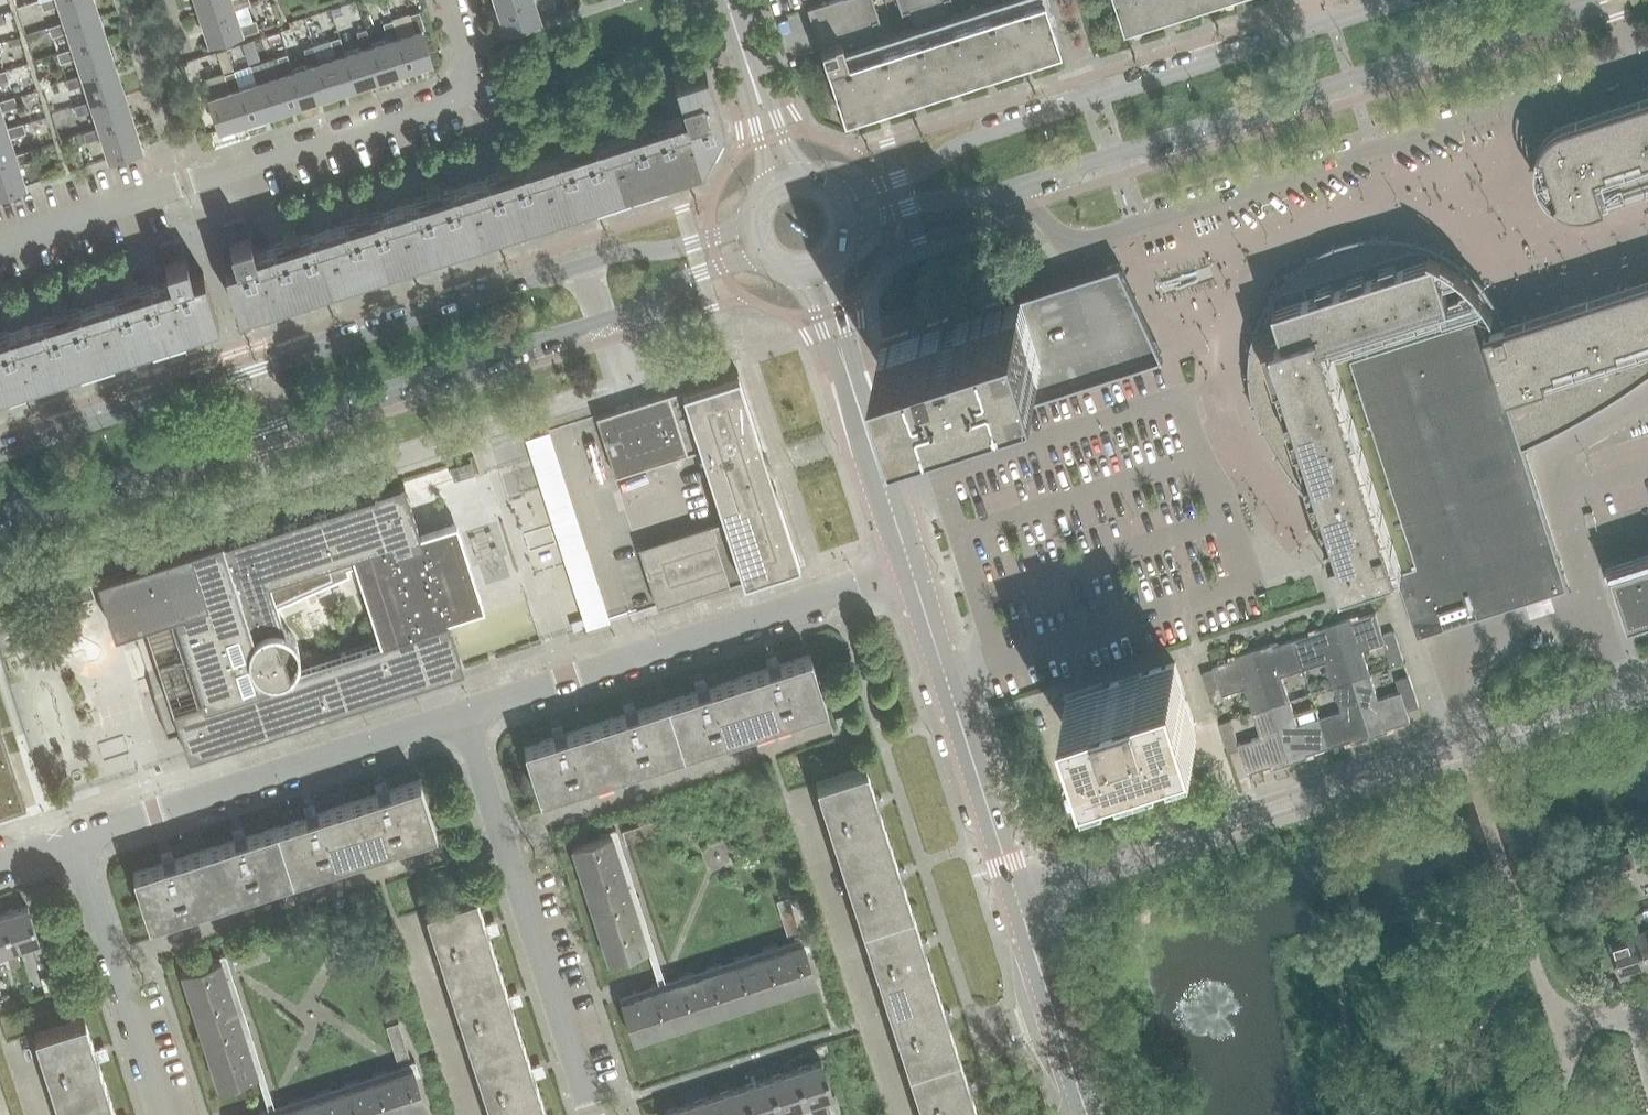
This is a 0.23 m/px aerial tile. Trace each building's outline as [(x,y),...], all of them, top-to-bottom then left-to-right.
[(98,14),(93,0),(40,0),(43,9),(59,4),(64,21),(66,25),(98,14)] [(199,13),(232,3),(234,7),(249,2),(248,0),(195,0),(199,13)] [(496,4),(504,30),(539,18),(533,0),(508,0),(496,4)] [(984,1),(947,13),(943,0),(897,0),(900,12),(908,9),(913,24),(876,36),(871,21),(879,19),(873,0),(829,0),(806,7),(825,65),(826,65),(842,116),(1058,47),(1052,27),(1057,26),(1048,0),(984,0),(984,1)] [(1116,6),(1121,5),(1127,24),(1203,0),(1114,0),(1116,6)] [(239,23),(234,7),(232,3),(199,13),(208,41),(240,31),(241,34),(258,29),(255,18),(239,23)] [(414,29),(398,34),(394,35),(405,69),(431,60),(421,29),(424,28),(418,10),(409,13),(414,29)] [(74,51),(107,41),(98,14),(66,25),(64,21),(48,26),(51,36),(68,30),(73,46),(74,51)] [(367,44),(378,78),(405,69),(394,35),(398,34),(393,18),(383,21),(388,37),(371,43),(367,44)] [(341,52),(352,86),(378,78),(367,44),(371,43),(366,27),(357,30),(362,46),(346,51),(341,52)] [(314,61),(325,95),(352,86),(341,52),(346,51),(340,35),(330,38),(335,54),(319,60),(314,61)] [(253,39),(241,43),(248,64),(260,60),(253,39)] [(76,56),(81,73),(83,78),(115,67),(107,41),(74,51),(73,46),(57,52),(60,62),(76,56)] [(292,68),(288,70),(299,103),(325,95),(314,61),(319,60),(314,44),(304,47),(310,63),(292,68)] [(283,71),(266,77),(261,78),(272,112),(299,103),(288,70),(292,68),(287,52),(278,55),(283,71)] [(235,87),(246,120),(272,112),(261,78),(266,77),(260,61),(250,64),(256,80),(239,85),(235,87)] [(124,94),(115,67),(83,78),(81,73),(65,78),(69,89),(85,84),(90,100),(92,104),(124,94)] [(243,216),(222,223),(235,262),(223,265),(238,311),(698,162),(700,162),(720,122),(722,121),(705,67),(673,77),(684,111),(654,121),(652,114),(638,119),(640,125),(583,144),(581,137),(567,142),(569,148),(511,167),(509,160),(496,165),(498,171),(440,190),(438,183),(424,188),(426,194),(369,213),(367,206),(353,211),(355,217),(297,235),(295,229),(282,234),(284,240),(254,250),(243,216)] [(0,70),(0,81),(8,78),(5,68),(0,70)] [(207,96),(218,129),(246,120),(235,87),(239,85),(234,70),(224,73),(229,89),(207,96)] [(132,121),(124,94),(92,104),(90,100),(74,105),(77,115),(93,110),(99,126),(100,131),(132,121)] [(0,99),(0,134),(7,131),(6,127),(1,111),(17,105),(13,95),(0,99)] [(1641,98),(1640,96),(1639,97),(1639,98),(1609,108),(1608,107),(1607,107),(1607,108),(1577,118),(1577,117),(1575,117),(1576,118),(1566,121),(1557,126),(1556,125),(1554,126),(1555,127),(1548,133),(1542,140),(1538,148),(1537,147),(1537,149),(1538,149),(1536,158),(1536,168),(1537,177),(1536,177),(1537,178),(1538,178),(1541,186),(1547,194),(1554,200),(1553,201),(1555,202),(1555,201),(1563,205),(1572,207),(1581,208),(1581,209),(1583,209),(1583,208),(1593,206),(1603,203),(1603,204),(1605,203),(1604,202),(1634,193),(1635,194),(1636,193),(1636,192),(1647,188),(1647,95),(1641,98)] [(16,158),(15,153),(9,136),(25,131),(22,121),(6,127),(7,131),(0,134),(0,163),(16,158)] [(100,131),(99,126),(82,132),(85,140),(85,141),(102,136),(109,157),(141,147),(132,121),(100,131)] [(82,132),(75,134),(78,143),(85,140),(82,132)] [(24,184),(17,163),(34,158),(31,148),(15,153),(16,158),(0,163),(0,192),(24,184)] [(79,150),(69,153),(73,165),(83,163),(79,150)] [(1329,361),(1333,372),(1339,390),(1350,424),(1360,455),(1375,503),(1524,453),(1521,446),(1543,435),(1563,426),(1582,415),(1592,409),(1601,404),(1619,393),(1630,386),(1638,380),(1647,373),(1647,291),(1642,288),(1631,287),(1620,288),(1620,287),(1618,287),(1619,288),(1589,298),(1588,297),(1587,297),(1587,298),(1557,308),(1557,307),(1555,307),(1556,309),(1526,318),(1525,317),(1524,318),(1524,319),(1505,325),(1505,324),(1503,324),(1501,318),(1501,319),(1498,310),(1499,309),(1498,308),(1497,308),(1483,287),(1484,286),(1483,284),(1482,285),(1476,279),(1470,273),(1464,267),(1465,266),(1463,265),(1463,266),(1456,261),(1449,256),(1441,252),(1442,251),(1440,250),(1440,251),(1432,247),(1424,244),(1416,242),(1416,241),(1414,240),(1414,241),(1406,239),(1397,238),(1389,237),(1389,236),(1387,236),(1387,237),(1378,237),(1370,237),(1361,238),(1361,237),(1359,237),(1359,238),(1351,240),(1343,242),(1335,245),(1334,244),(1333,244),(1333,245),(1333,246),(1325,249),(1317,253),(1310,257),(1310,256),(1308,257),(1309,258),(1302,263),(1295,269),(1289,274),(1288,274),(1287,275),(1287,276),(1282,282),(1277,288),(1276,287),(1275,289),(1276,290),(1271,296),(1265,308),(1258,321),(1255,328),(1254,328),(1254,330),(1255,330),(1253,338),(1251,346),(1250,346),(1250,347),(1329,361)] [(179,237),(158,244),(169,277),(139,286),(137,280),(123,285),(125,291),(67,309),(65,303),(52,308),(54,314),(0,331),(0,387),(217,317),(203,272),(191,276),(179,237)] [(929,432),(930,431),(950,425),(953,424),(1101,376),(1150,360),(1163,356),(1158,345),(1119,263),(1118,263),(1106,267),(915,328),(882,339),(889,360),(888,361),(911,433),(912,436),(912,437),(915,436),(929,432)] [(1252,401),(1253,402),(1333,372),(1329,361),(1250,347),(1250,348),(1251,348),(1250,356),(1249,365),(1249,374),(1248,374),(1248,375),(1249,375),(1250,384),(1252,392),(1253,401),(1252,401)] [(737,370),(614,409),(595,415),(614,475),(699,448),(722,519),(637,546),(657,606),(798,560),(772,477),(764,453),(737,370)] [(1339,390),(1333,372),(1253,402),(1253,403),(1254,402),(1256,411),(1259,419),(1263,426),(1262,427),(1262,428),(1339,390)] [(1350,424),(1339,390),(1262,428),(1263,428),(1264,428),(1272,443),(1277,451),(1276,451),(1277,453),(1277,452),(1282,460),(1292,474),(1291,475),(1292,476),(1350,424)] [(1360,455),(1350,424),(1292,476),(1293,476),(1304,490),(1310,496),(1309,497),(1310,498),(1311,498),(1313,500),(1360,455)] [(558,426),(533,433),(589,627),(614,620),(558,426)] [(1524,453),(1375,503),(1330,518),(1339,548),(1331,550),(1342,585),(1395,567),(1417,635),(1567,586),(1524,453)] [(1375,503),(1360,455),(1313,500),(1323,510),(1329,517),(1328,518),(1329,519),(1330,518),(1375,503)] [(468,461),(448,468),(452,480),(472,473),(468,461)] [(221,536),(217,537),(223,553),(131,583),(159,668),(146,672),(166,734),(179,730),(188,757),(463,668),(403,482),(373,492),(373,494),(223,542),(221,536)] [(1647,614),(1647,556),(1611,567),(1628,620),(1647,614)] [(94,596),(90,584),(56,594),(60,607),(94,596)] [(1352,617),(1333,623),(1351,679),(1370,673),(1404,662),(1394,631),(1382,634),(1375,613),(1353,620),(1352,617)] [(1294,639),(1303,667),(1325,660),(1333,685),(1351,679),(1333,623),(1315,629),(1316,632),(1294,639)] [(1282,674),(1303,667),(1294,639),(1272,646),(1271,643),(1253,649),(1271,705),(1290,699),(1282,674)] [(1246,691),(1249,702),(1252,711),(1271,705),(1253,649),(1235,655),(1235,658),(1213,665),(1214,669),(1202,673),(1208,694),(1211,702),(1246,691)] [(769,668),(738,677),(754,727),(826,704),(810,654),(779,664),(777,658),(767,661),(769,668)] [(1089,690),(1067,698),(1093,780),(1116,773),(1111,756),(1196,728),(1175,663),(1139,675),(1139,677),(1123,682),(1122,680),(1101,687),(1102,689),(1090,693),(1089,690)] [(1410,720),(1406,709),(1419,706),(1409,675),(1395,680),(1399,691),(1378,698),(1370,673),(1351,679),(1370,736),(1388,730),(1387,728),(1410,720)] [(666,700),(682,750),(754,727),(738,677),(707,687),(705,681),(695,684),(697,691),(666,700)] [(1333,685),(1341,709),(1319,716),(1329,746),(1351,739),(1352,742),(1370,736),(1351,679),(1333,685)] [(1307,753),(1329,746),(1319,716),(1297,723),(1290,699),(1271,705),(1289,762),(1308,756),(1307,753)] [(625,714),(595,724),(611,773),(682,750),(666,700),(636,710),(634,704),(623,707),(625,714)] [(1271,705),(1252,711),(1253,712),(1218,723),(1228,752),(1240,748),(1247,773),(1270,765),(1271,768),(1289,762),(1271,705)] [(523,747),(539,796),(611,773),(595,724),(564,733),(562,727),(552,730),(554,737),(523,747)] [(26,809),(0,729),(0,817),(26,809)] [(815,783),(838,854),(888,838),(865,766),(815,783)] [(378,793),(347,803),(363,853),(435,830),(419,780),(388,790),(386,783),(375,787),(378,793)] [(292,876),(363,853),(347,803),(317,813),(315,806),(304,810),(306,816),(276,826),(292,876)] [(660,832),(656,820),(621,831),(625,843),(660,832)] [(235,839),(204,849),(220,899),(292,876),(276,826),(245,836),(243,829),(233,833),(235,839)] [(653,946),(615,828),(609,830),(610,834),(571,847),(608,960),(653,946)] [(911,909),(888,838),(838,854),(861,925),(911,909)] [(148,922),(220,899),(204,849),(174,859),(172,852),(161,856),(163,862),(133,872),(148,922)] [(1636,866),(1632,852),(1616,857),(1620,870),(1636,866)] [(475,892),(454,899),(425,908),(448,980),(498,964),(488,934),(493,932),(489,922),(484,923),(475,892)] [(799,931),(788,897),(776,901),(787,935),(799,931)] [(27,906),(0,915),(11,949),(15,948),(31,943),(36,958),(46,955),(41,939),(38,940),(27,906)] [(1638,928),(1647,962),(1647,908),(1633,913),(1638,928)] [(884,997),(934,981),(911,909),(861,925),(884,997)] [(0,915),(0,952),(5,951),(10,967),(20,964),(15,948),(11,949),(0,915)] [(1638,928),(1610,937),(1606,923),(1591,928),(1602,963),(1617,958),(1622,973),(1647,965),(1647,962),(1638,928)] [(808,940),(620,1000),(633,1040),(815,981),(804,948),(810,946),(808,940)] [(235,969),(238,968),(269,957),(265,945),(231,957),(235,969)] [(262,1072),(225,954),(219,956),(220,960),(181,972),(218,1086),(262,1072)] [(498,964),(448,980),(471,1051),(521,1035),(511,1005),(516,1004),(512,993),(507,995),(498,964)] [(54,986),(50,974),(42,977),(45,989),(54,986)] [(958,1053),(934,981),(884,997),(907,1069),(958,1053)] [(34,1034),(57,1105),(107,1089),(98,1059),(102,1058),(99,1047),(94,1049),(84,1018),(34,1034)] [(409,1056),(398,1022),(386,1026),(397,1060),(409,1056)] [(471,1051),(491,1114),(519,1114),(544,1107),(534,1077),(539,1075),(535,1064),(530,1066),(521,1035),(471,1051)] [(958,1053),(907,1069),(922,1114),(978,1114),(958,1053)] [(832,1095),(821,1060),(794,1069),(805,1104),(809,1102),(825,1097),(830,1113),(840,1110),(835,1094),(832,1095)] [(263,1114),(399,1114),(425,1107),(414,1073),(419,1071),(418,1065),(263,1114)] [(794,1069),(768,1077),(779,1112),(783,1111),(799,1105),(802,1114),(813,1114),(809,1102),(805,1104),(794,1069)] [(768,1077),(742,1086),(751,1114),(770,1114),(773,1114),(784,1114),(783,1111),(779,1112),(768,1077)] [(742,1086),(716,1094),(723,1114),(751,1114),(742,1086)] [(60,1114),(115,1114),(107,1089),(57,1105),(60,1114)] [(716,1094),(690,1102),(694,1114),(723,1114),(716,1094)] [(690,1102),(663,1111),(665,1114),(694,1114),(690,1102)] [(519,1114),(546,1114),(544,1107),(519,1114)]
